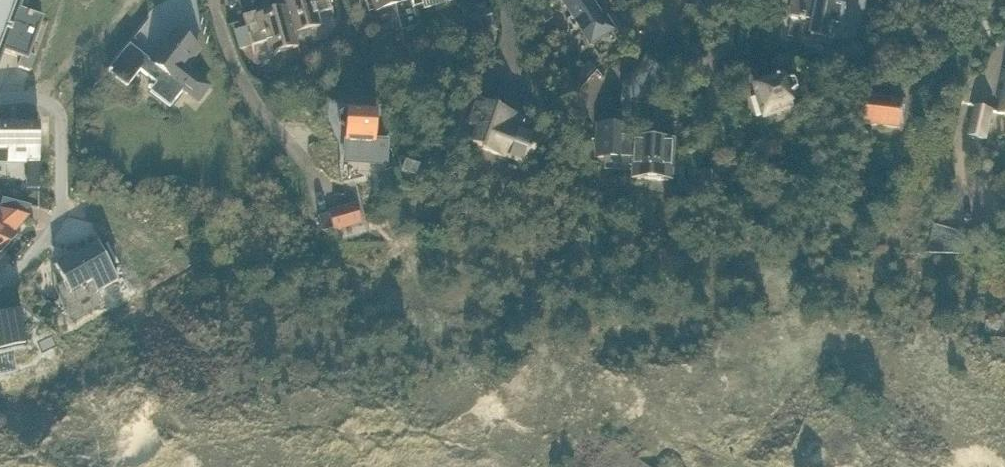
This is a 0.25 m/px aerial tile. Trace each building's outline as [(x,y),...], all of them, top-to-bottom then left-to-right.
[(0,63),(5,51),(21,58),(18,66),(30,70),(36,55),(30,53),(43,18),(28,13),(30,8),(22,4),(24,0),(0,0),(0,63)] [(333,10),(330,0),(284,0),(286,8),(287,8),(294,34),(295,34),(321,27),(318,14),(333,10)] [(411,1),(411,0),(366,0),(369,13),(411,1)] [(596,9),(591,0),(581,0),(569,8),(575,17),(568,21),(575,31),(580,27),(591,44),(613,29),(606,19),(604,21),(596,9)] [(868,0),(793,0),(791,8),(794,8),(793,15),(803,17),(803,19),(807,20),(807,18),(816,21),(813,35),(853,44),(854,44),(857,45),(868,0)] [(295,34),(294,34),(287,8),(286,8),(271,12),(270,9),(264,10),(265,14),(261,15),(255,12),(243,16),(252,46),(267,42),(270,55),(298,47),(295,34)] [(546,23),(553,19),(547,8),(540,13),(546,23)] [(199,49),(188,41),(176,32),(153,62),(130,45),(109,72),(128,86),(141,69),(158,82),(151,91),(170,106),(185,87),(199,98),(208,87),(184,68),(199,49)] [(635,106),(667,69),(649,54),(625,81),(623,105),(635,106)] [(590,62),(576,77),(583,83),(596,69),(590,62)] [(786,75),(782,76),(782,74),(776,76),(777,78),(770,80),(770,81),(769,81),(769,83),(770,86),(765,87),(764,85),(764,84),(763,84),(762,84),(760,84),(759,85),(758,86),(758,87),(759,88),(764,106),(761,107),(763,115),(767,113),(767,115),(795,106),(791,93),(801,87),(800,82),(798,77),(786,78),(786,75)] [(901,128),(904,102),(869,98),(867,125),(901,128)] [(487,106),(486,108),(477,105),(470,124),(479,128),(473,143),(483,147),(483,149),(502,156),(503,154),(529,164),(538,139),(512,129),(517,117),(487,106)] [(987,139),(994,111),(977,107),(970,135),(987,139)] [(348,109),(340,113),(339,123),(347,127),(346,141),(345,162),(387,164),(388,140),(376,140),(377,110),(361,110),(358,110),(348,109)] [(39,124),(0,124),(0,150),(9,150),(8,163),(28,163),(28,176),(40,176),(39,124)] [(635,172),(636,141),(626,141),(624,141),(624,130),(624,126),(619,126),(617,126),(604,126),(601,126),(598,126),(598,127),(598,128),(597,149),(597,157),(606,158),(606,171),(635,172)] [(675,181),(676,140),(636,139),(636,141),(635,172),(635,180),(675,181)] [(330,213),(318,216),(323,233),(335,229),(335,230),(362,222),(357,203),(329,211),(330,213)] [(3,251),(16,236),(14,234),(28,217),(1,210),(0,211),(0,253),(3,251)] [(961,253),(966,233),(934,224),(927,252),(961,253)] [(112,270),(98,244),(56,267),(65,283),(70,292),(60,298),(59,299),(72,321),(94,308),(88,298),(119,280),(113,269),(112,270)] [(24,348),(14,300),(0,303),(0,353),(24,348)]
